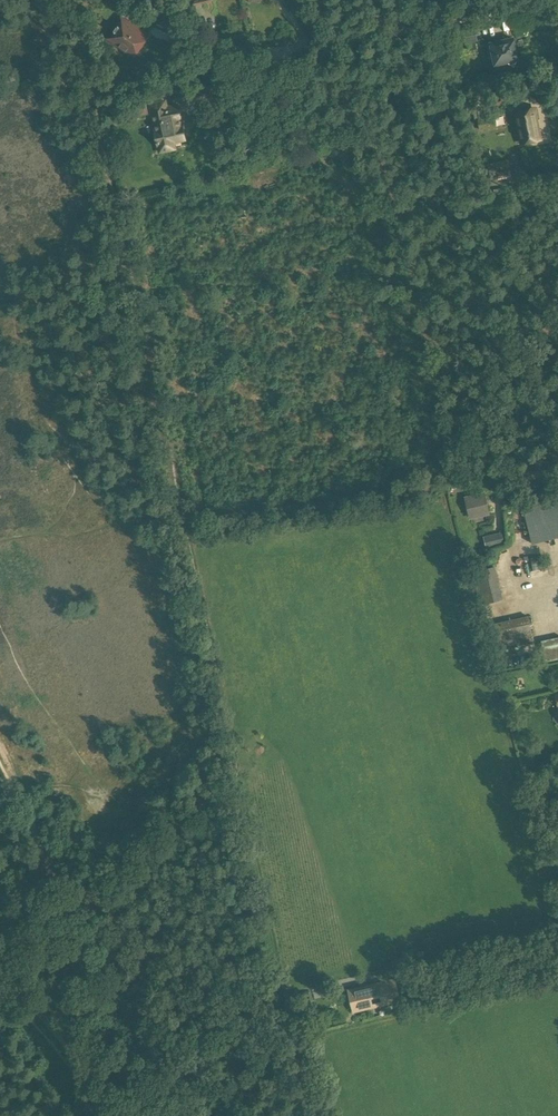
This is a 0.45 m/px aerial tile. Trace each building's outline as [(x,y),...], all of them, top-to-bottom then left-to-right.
[(134,56),(148,36),(123,19),(110,39),(134,56)] [(477,40),(474,28),(464,30),(467,42),(477,40)] [(503,42),(491,44),(496,64),(507,61),(511,65),(517,64),(518,59),(514,38),(503,40),(503,42)] [(505,68),(497,69),(499,76),(506,74),(505,68)] [(182,84),(158,90),(161,98),(184,90),(182,84)] [(146,105),(126,109),(128,119),(148,114),(146,105)] [(178,107),(151,113),(160,152),(175,149),(174,140),(185,137),(183,129),(180,127),(178,118),(180,116),(178,107)] [(479,128),(495,126),(493,115),(480,117),(479,108),(474,109),(475,119),(478,118),(479,128)] [(541,139),(537,120),(535,108),(516,112),(522,143),(541,139)] [(495,170),(510,168),(509,160),(494,162),(495,170)] [(497,180),(512,177),(510,168),(496,171),(497,180)] [(484,493),(467,497),(472,516),(488,512),(484,493)] [(557,537),(557,500),(524,509),(532,544),(557,537)] [(484,536),(487,547),(503,543),(501,532),(484,536)] [(527,556),(529,570),(537,569),(535,555),(527,556)] [(481,605),(503,599),(495,567),(473,572),(481,605)] [(497,648),(534,640),(528,615),(491,623),(497,648)] [(557,659),(557,637),(541,641),(546,662),(557,659)] [(355,1010),(400,999),(395,980),(351,990),(355,1010)]
